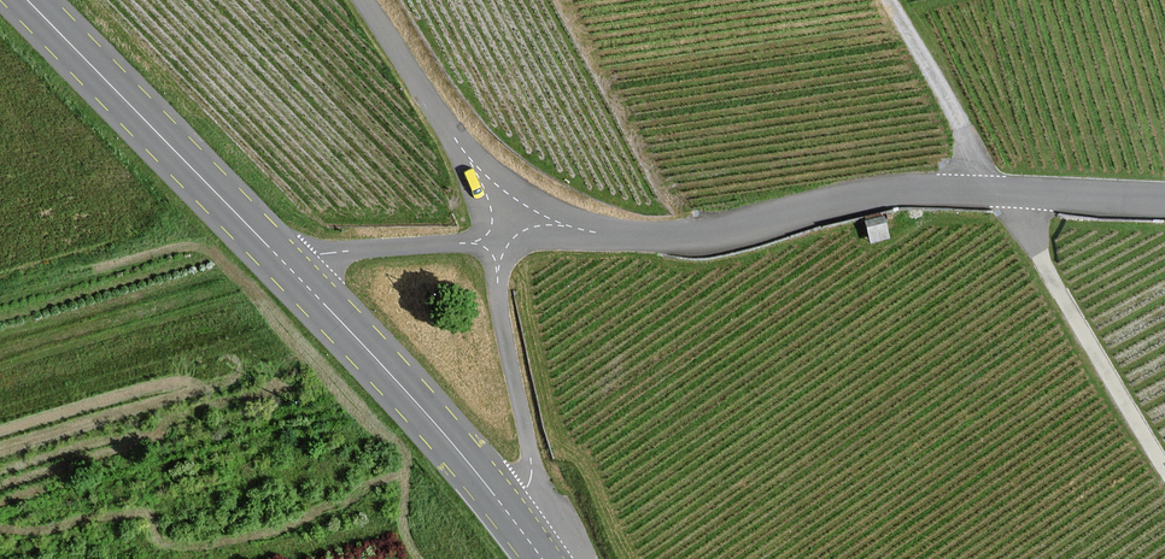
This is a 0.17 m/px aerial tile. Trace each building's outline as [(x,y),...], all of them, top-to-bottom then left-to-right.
[(885,220),(865,225),(869,242),(889,237),(885,220)]
